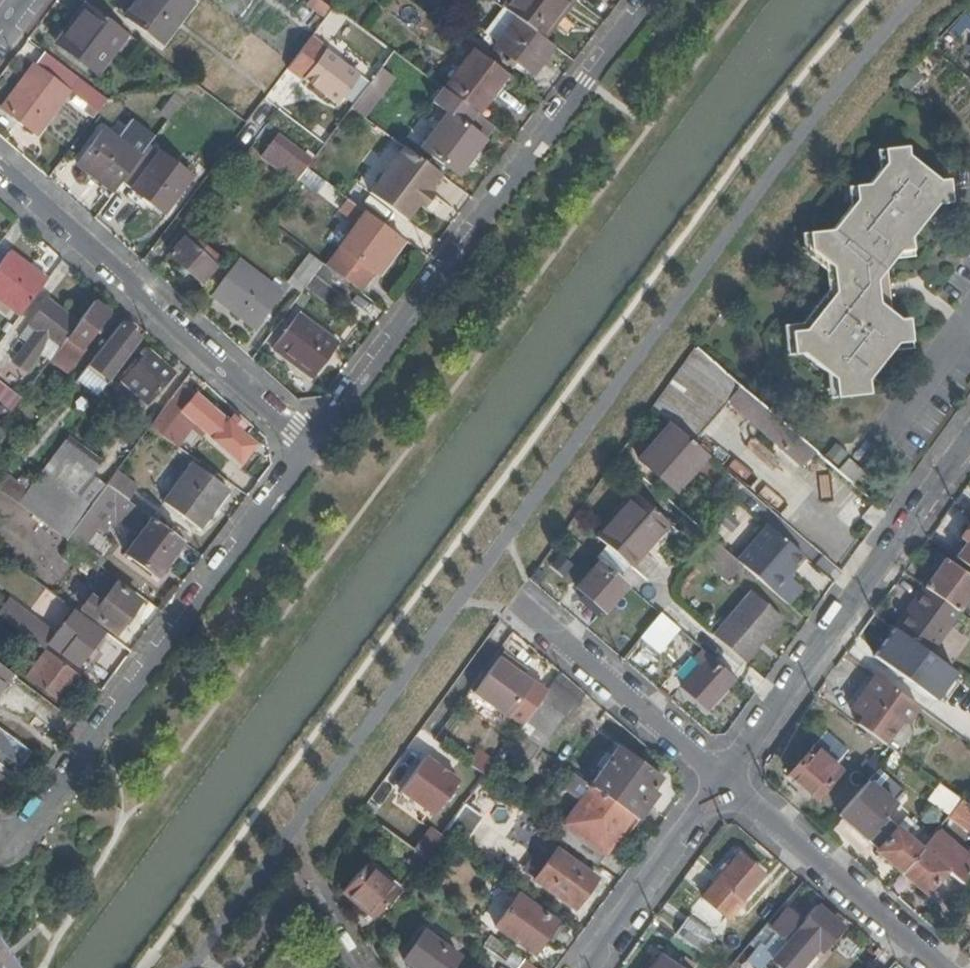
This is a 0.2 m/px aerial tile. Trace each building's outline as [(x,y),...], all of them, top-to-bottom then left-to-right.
[(188,0),(160,0),(140,27),(178,56),(209,16),(188,0)] [(322,0),(311,0),(308,3),(324,15),(331,7),(322,0)] [(504,8),(543,37),(571,0),(510,0),(504,8)] [(80,21),(90,7),(86,3),(75,17),(80,21)] [(131,38),(90,7),(80,21),(60,47),(102,77),(131,38)] [(319,27),(332,37),(345,17),(332,8),(319,27)] [(533,74),(555,46),(543,37),(504,8),(488,32),(500,41),(496,46),(533,74)] [(360,73),(311,37),(292,63),(290,65),(339,102),(360,73)] [(478,114),(508,74),(474,49),(444,89),(471,109),(478,114)] [(78,78),(44,53),(35,65),(69,90),(78,78)] [(69,90),(35,65),(3,108),(37,133),(69,90)] [(393,78),(381,69),(352,107),(364,116),(393,78)] [(909,69),(898,83),(908,90),(918,78),(909,69)] [(161,117),(171,121),(179,98),(169,95),(161,117)] [(461,169),(494,126),(478,114),(471,109),(463,119),(451,110),(422,148),(444,165),(448,159),(461,169)] [(113,191),(140,157),(103,128),(76,163),(113,191)] [(307,168),(312,161),(276,134),(260,157),(295,183),(298,180),(307,168)] [(370,192),(404,147),(392,138),(358,183),(370,192)] [(905,146),(881,148),(882,161),(869,177),(861,178),(862,186),(840,213),(816,216),(818,240),(837,255),(839,278),(825,297),(800,327),(784,329),(787,353),(795,352),(834,382),(836,401),(863,398),(862,390),(900,341),(915,339),(913,315),(903,316),(893,309),(888,262),(910,234),(918,234),(918,224),(934,203),(949,202),(946,178),(938,179),(906,154),(905,146)] [(429,190),(441,174),(404,147),(370,192),(407,220),(419,204),(429,190)] [(192,174),(159,150),(125,196),(143,209),(150,200),(165,211),(192,174)] [(325,181),(307,168),(298,180),(316,193),(325,181)] [(348,198),(338,190),(331,199),(341,208),(348,198)] [(433,193),(429,190),(419,204),(423,207),(433,193)] [(377,275),(405,240),(350,199),(342,210),(358,222),(325,265),(351,284),(360,291),(373,272),(377,275)] [(187,232),(170,255),(200,282),(223,257),(187,232)] [(47,279),(10,251),(2,262),(0,264),(0,306),(6,311),(10,305),(22,313),(47,279)] [(290,277),(304,287),(323,263),(309,252),(290,277)] [(238,260),(234,265),(211,295),(255,327),(281,294),(238,260)] [(304,287),(332,309),(351,284),(325,265),(323,263),(304,287)] [(61,346),(78,322),(48,299),(29,323),(31,325),(22,336),(28,341),(11,362),(24,372),(39,352),(50,359),(61,346)] [(109,311),(94,301),(78,322),(61,346),(50,359),(67,371),(83,350),(81,347),(109,311)] [(298,314),(273,348),(311,377),(337,343),(298,314)] [(110,380),(142,337),(122,321),(89,364),(110,380)] [(661,392),(651,406),(665,419),(671,423),(691,441),(727,400),(777,444),(800,463),(812,450),(781,423),(750,396),(693,348),(680,366),(661,392)] [(114,388),(126,399),(135,389),(146,399),(147,400),(171,373),(143,349),(139,354),(143,357),(114,388)] [(99,395),(110,380),(89,364),(77,379),(99,395)] [(11,412),(18,402),(0,388),(0,405),(3,407),(11,412)] [(135,389),(126,399),(138,409),(146,399),(135,389)] [(181,411),(213,438),(227,422),(196,394),(181,411)] [(691,441),(671,423),(639,459),(672,489),(704,453),(691,441)] [(93,476),(94,475),(100,466),(65,440),(44,468),(54,476),(67,459),(77,467),(78,465),(93,476)] [(141,465),(128,456),(111,478),(124,488),(141,465)] [(847,458),(836,471),(849,483),(851,484),(862,471),(847,458)] [(39,476),(87,511),(106,485),(94,475),(93,476),(78,465),(77,467),(67,459),(54,476),(44,468),(39,476)] [(227,489),(193,464),(164,502),(199,528),(227,489)] [(17,504),(28,490),(17,482),(5,472),(0,478),(0,491),(17,504)] [(17,504),(66,540),(87,511),(39,476),(32,484),(28,490),(17,504)] [(17,482),(28,490),(32,484),(22,476),(17,482)] [(66,540),(80,551),(84,546),(88,540),(90,541),(97,532),(103,536),(109,528),(103,524),(116,506),(130,517),(137,507),(107,484),(106,485),(87,511),(66,540)] [(667,521),(633,492),(595,535),(629,565),(667,521)] [(137,507),(130,517),(129,518),(143,529),(152,518),(137,507)] [(155,578),(167,563),(183,542),(152,518),(143,529),(124,555),(155,578)] [(948,552),(969,568),(969,522),(959,537),(966,542),(962,547),(955,542),(948,552)] [(802,556),(766,525),(736,560),(741,564),(744,567),(786,604),(800,587),(786,574),(802,556)] [(736,560),(711,538),(701,550),(696,555),(727,581),(741,564),(736,560)] [(170,566),(186,545),(183,542),(167,563),(170,566)] [(84,546),(80,551),(102,567),(106,563),(84,546)] [(553,551),(546,567),(567,576),(574,560),(553,551)] [(624,581),(596,557),(572,584),(601,607),(624,581)] [(917,583),(923,587),(944,602),(955,610),(969,590),(969,578),(944,559),(941,564),(934,560),(917,583)] [(139,602),(115,584),(100,605),(95,602),(87,613),(115,634),(139,602)] [(601,607),(572,584),(569,588),(597,611),(601,607)] [(923,587),(893,627),(927,651),(931,654),(960,613),(955,610),(944,602),(923,587)] [(711,634),(744,663),(781,619),(749,591),(722,621),(711,634)] [(23,620),(4,606),(0,611),(0,616),(17,629),(23,620)] [(97,638),(98,638),(101,633),(73,612),(48,644),(77,666),(92,646),(97,638)] [(651,623),(666,637),(676,626),(660,612),(651,623)] [(26,636),(39,645),(49,632),(27,615),(23,620),(17,629),(26,636)] [(26,636),(17,629),(0,616),(0,643),(2,641),(15,651),(26,636)] [(651,623),(640,635),(656,649),(666,637),(651,623)] [(893,627),(890,625),(872,650),(882,657),(890,663),(909,676),(927,651),(893,627)] [(704,705),(731,674),(703,649),(696,657),(702,662),(682,686),(704,705)] [(26,678),(61,703),(80,678),(45,652),(26,678)] [(525,671),(501,654),(472,694),(504,717),(529,683),(522,677),(525,671)] [(890,663),(882,657),(879,663),(886,667),(890,663)] [(11,674),(0,666),(0,690),(11,674)] [(568,678),(560,670),(517,730),(538,745),(563,713),(567,716),(585,692),(568,678)] [(864,717),(859,725),(883,743),(897,723),(908,718),(918,706),(891,687),(889,689),(873,678),(851,707),(864,717)] [(32,753),(0,729),(0,747),(24,765),(32,753)] [(538,745),(517,730),(512,737),(504,748),(528,765),(540,748),(538,745)] [(840,768),(811,744),(787,773),(815,797),(840,768)] [(631,814),(632,815),(659,777),(618,746),(590,784),(612,800),(631,814)] [(425,756),(400,791),(434,815),(459,781),(425,756)] [(573,793),(578,797),(589,783),(570,769),(560,783),(573,793)] [(875,849),(900,871),(929,836),(908,818),(898,830),(883,817),(892,804),(865,781),(837,813),(877,847),(875,849)] [(554,833),(596,864),(631,814),(612,800),(590,784),(589,783),(578,797),(554,833)] [(961,799),(940,784),(929,798),(950,812),(961,799)] [(578,797),(573,793),(547,828),(554,833),(578,797)] [(463,803),(444,830),(462,842),(481,816),(463,803)] [(900,871),(925,892),(946,869),(960,881),(969,869),(969,855),(938,827),(929,836),(900,871)] [(425,828),(416,847),(431,855),(440,836),(425,828)] [(555,848),(532,879),(573,909),(595,878),(555,848)] [(414,866),(418,868),(425,858),(415,851),(408,862),(414,866)] [(396,875),(372,854),(344,888),(376,914),(396,889),(390,883),(396,875)] [(763,874),(738,854),(701,896),(727,918),(743,900),(742,898),(763,874)] [(418,868),(414,866),(399,886),(403,889),(418,868)] [(555,921),(518,893),(494,925),(532,953),(555,921)] [(815,905),(802,921),(786,938),(771,956),(786,967),(797,967),(815,947),(821,951),(841,927),(815,905)] [(754,954),(765,964),(771,956),(786,938),(802,921),(787,909),(769,929),(775,934),(767,943),(762,939),(755,947),(757,950),(754,954)] [(675,932),(696,947),(707,932),(686,915),(675,932)] [(756,934),(762,939),(767,943),(775,934),(769,929),(764,925),(756,934)] [(422,928),(400,957),(414,967),(444,967),(455,953),(422,928)] [(663,954),(652,967),(680,967),(663,954)]
